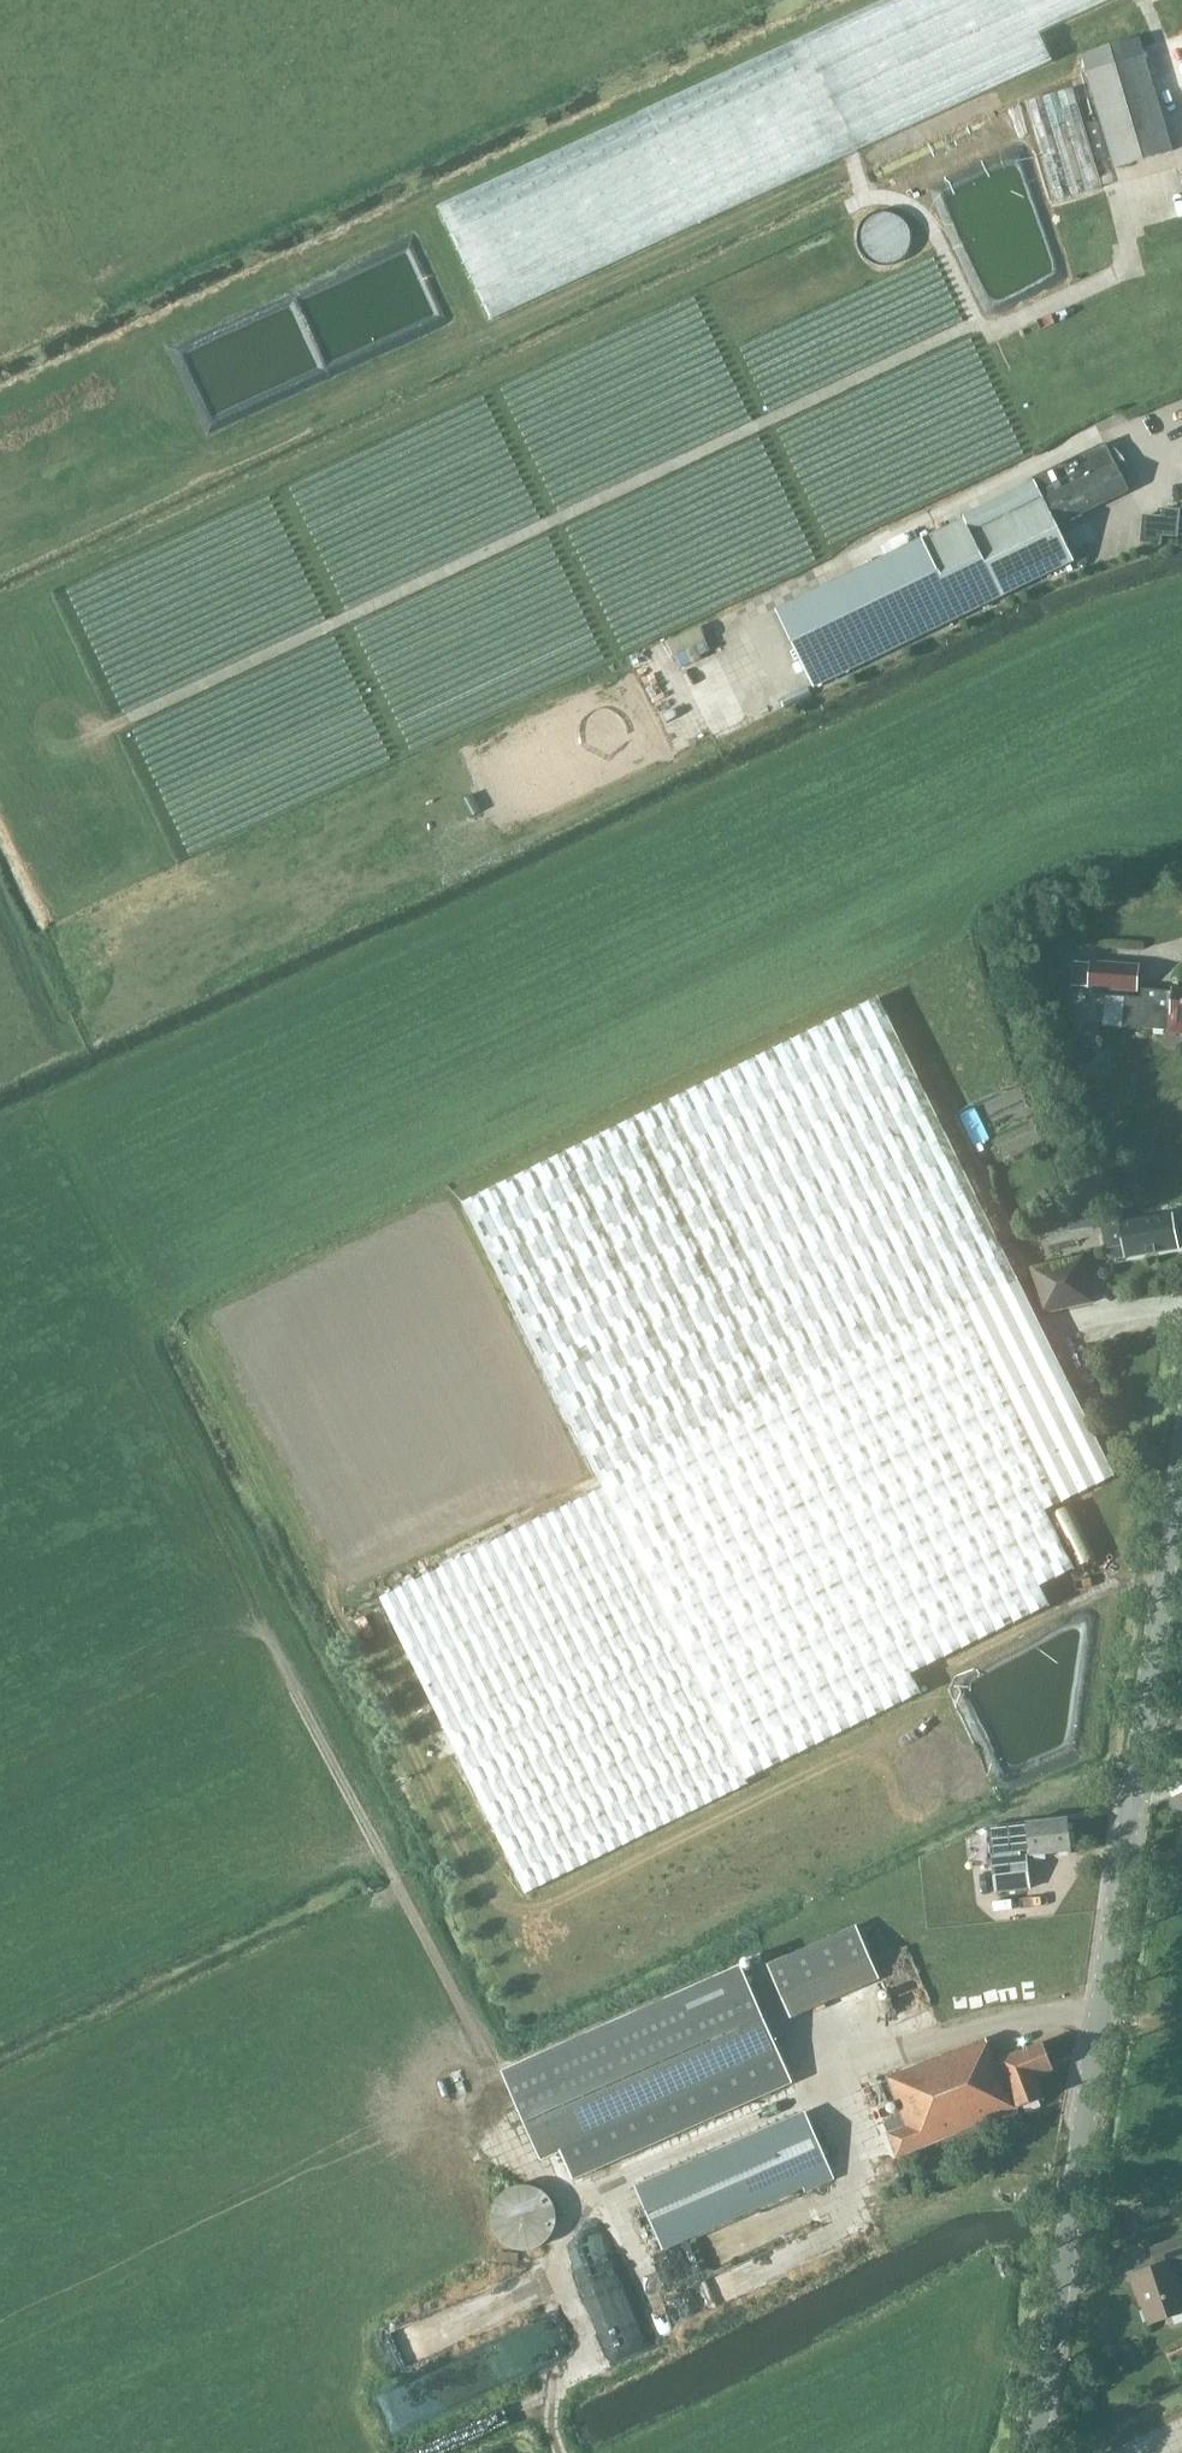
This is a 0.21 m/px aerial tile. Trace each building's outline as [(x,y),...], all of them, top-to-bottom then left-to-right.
[(857,151),(1051,61),(1039,34),(1111,0),(887,0),(805,38),(857,151)] [(1116,168),(1173,152),(1140,37),(1081,55),(1101,121),(1087,124),(1098,162),(1113,158),(1116,168)] [(805,38),(436,207),(491,321),(843,159),(857,151),(805,38)] [(1078,194),(1103,187),(1074,90),(1028,102),(1057,200),(1078,194)] [(864,257),(872,264),(882,267),(892,266),(902,261),(909,253),(912,243),(911,233),(906,224),(898,217),(889,214),(879,215),(870,219),(862,227),(859,237),(859,247),(864,257)] [(776,610),(813,689),(1074,561),(1056,525),(1129,490),(1116,464),(1115,464),(1104,443),(1061,464),(1064,469),(1040,480),(1048,497),(1043,500),(1034,481),(964,516),(965,519),(776,610)] [(679,635),(702,626),(697,614),(674,624),(679,635)] [(640,702),(668,691),(663,678),(635,689),(640,702)] [(1071,986),(1088,988),(1139,992),(1141,965),(1091,961),(1091,963),(1073,961),(1071,986)] [(1168,1031),(1181,1032),(1181,988),(1173,987),(1173,989),(1143,987),(1142,998),(1125,996),(1122,1029),(1139,1030),(1139,1027),(1168,1030),(1168,1031)] [(1021,1283),(881,998),(464,1203),(603,1488),(382,1596),(527,1893),(925,1694),(920,1683),(1074,1607),(1064,1588),(1081,1580),(1052,1521),(1122,1487),(1021,1283)] [(1174,1214),(1126,1222),(1124,1212),(1102,1216),(1108,1253),(1115,1257),(1126,1255),(1126,1256),(1179,1247),(1174,1214)] [(1042,1313),(1094,1301),(1084,1253),(1031,1265),(1042,1313)] [(1087,1322),(1071,1334),(1079,1345),(1095,1334),(1087,1322)] [(1069,1818),(1028,1822),(989,1826),(992,1854),(1031,1850),(1031,1855),(1072,1851),(1069,1818)] [(1028,1855),(993,1858),(995,1891),(1031,1888),(1028,1855)] [(880,1978),(857,1925),(767,1964),(791,2017),(880,1978)] [(742,1967),(503,2073),(540,2157),(779,2052),(742,1967)] [(885,2124),(888,2133),(897,2156),(920,2148),(1019,2109),(1018,2108),(1046,2097),(1038,2077),(1054,2070),(1044,2042),(995,2060),(987,2038),(887,2077),(903,2117),(885,2124)] [(795,2087),(691,2133),(625,2162),(663,2250),(804,2189),(806,2192),(834,2178),(795,2087)] [(534,2187),(531,2186),(527,2185),(524,2185),(520,2185),(517,2186),(513,2187),(510,2188),(507,2190),(504,2192),(501,2194),(499,2197),(497,2200),(495,2203),(493,2206),(492,2209),(491,2213),(491,2216),(491,2220),(491,2223),(492,2227),(493,2230),(495,2233),(496,2237),(499,2239),(501,2242),(504,2244),(507,2246),(510,2248),(513,2249),(517,2250),(520,2251),(524,2251),(527,2251),(531,2250),(534,2249),(537,2248),(541,2246),(543,2244),(546,2242),(549,2239),(551,2237),(553,2233),(554,2230),(555,2227),(556,2223),(556,2220),(556,2216),(556,2213),(555,2209),(554,2206),(553,2203),(551,2200),(549,2197),(546,2194),(543,2192),(541,2190),(537,2188),(534,2187)] [(1181,2258),(1181,2237),(1152,2247),(1158,2265),(1133,2274),(1150,2324),(1181,2313),(1181,2291),(1172,2261),(1181,2258)] [(629,2309),(582,2321),(592,2361),(639,2349),(629,2309)]
